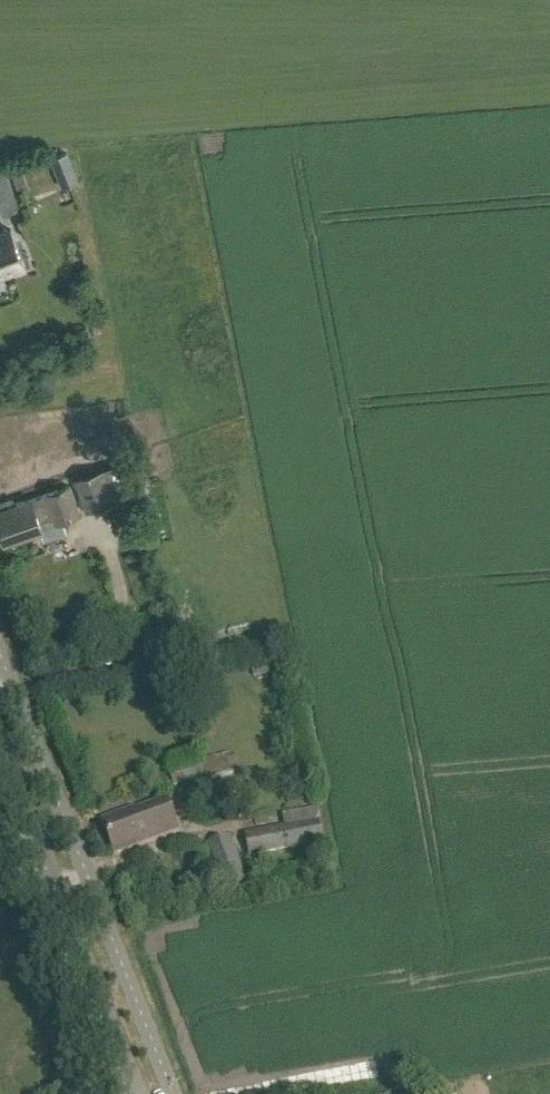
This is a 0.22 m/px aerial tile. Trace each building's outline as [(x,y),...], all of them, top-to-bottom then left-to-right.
[(66,152),(49,159),(54,174),(71,167),(66,152)] [(17,207),(0,161),(0,214),(17,207)] [(25,266),(11,228),(0,232),(0,275),(25,266)] [(124,361),(104,363),(105,373),(125,372),(124,361)] [(74,478),(85,511),(114,501),(112,495),(141,485),(132,459),(103,469),(102,468),(74,478)] [(0,507),(0,533),(4,544),(43,529),(39,519),(51,515),(78,506),(70,484),(43,493),(32,497),(31,496),(0,507)] [(248,663),(251,678),(278,671),(274,657),(248,663)] [(204,776),(206,781),(239,771),(235,757),(224,760),(222,755),(212,758),(212,757),(204,760),(203,758),(199,759),(199,762),(168,772),(173,786),(204,776)] [(101,821),(114,854),(176,830),(165,800),(134,812),(133,809),(101,821)] [(242,831),(246,854),(322,840),(315,805),(279,812),(281,823),(242,831)] [(250,889),(231,831),(207,839),(223,887),(210,891),(213,901),(250,889)]
